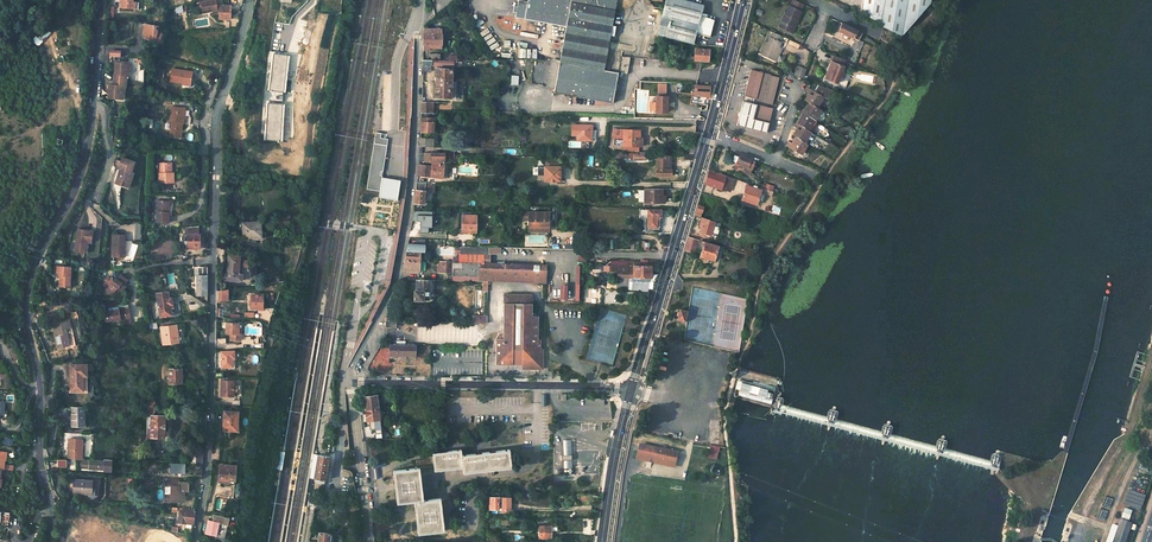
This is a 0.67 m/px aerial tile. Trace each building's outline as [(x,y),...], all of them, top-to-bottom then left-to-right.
[(200,1),(202,10),(214,8),(215,11),(219,10),(221,10),(221,18),(233,18),(232,4),(221,5),(221,6),(218,6),(217,0),(208,0),(200,1)] [(526,1),(522,0),(516,0),(515,6),(512,5),(510,11),(523,14),(522,19),(527,19),(564,26),(563,32),(608,41),(609,36),(613,37),(614,31),(615,28),(611,27),(616,0),(526,0),(526,1)] [(688,0),(665,0),(656,35),(693,43),(696,32),(711,36),(715,19),(701,15),(703,4),(688,0)] [(806,6),(794,0),(791,6),(803,12),(806,6)] [(860,14),(882,18),(880,28),(900,38),(931,5),(932,0),(863,0),(860,14)] [(791,6),(780,27),(790,32),(797,19),(799,20),(803,12),(791,6)] [(797,19),(790,32),(793,34),(800,21),(799,20),(797,19)] [(144,32),(143,38),(159,40),(160,32),(157,32),(157,31),(157,25),(141,24),(140,32),(144,32)] [(839,24),(835,32),(851,40),(855,32),(839,24)] [(423,34),(423,48),(429,48),(429,45),(439,46),(439,43),(440,43),(440,36),(439,36),(440,31),(423,30),(423,34)] [(608,41),(563,32),(557,58),(556,62),(582,67),(602,71),(608,41)] [(772,33),(761,55),(773,62),(779,48),(782,44),(779,43),(782,38),(772,33)] [(779,48),(773,62),(775,63),(782,50),(779,48)] [(693,50),(693,62),(707,62),(707,50),(693,50)] [(284,92),(288,55),(274,54),(268,101),(283,102),(284,92)] [(844,62),(832,57),(823,80),(837,86),(844,68),(846,64),(844,62)] [(556,62),(549,61),(544,86),(551,88),(556,62)] [(126,63),(113,62),(112,85),(108,85),(107,98),(121,98),(121,85),(125,85),(125,77),(126,63)] [(582,67),(556,62),(551,88),(550,92),(576,97),(582,67)] [(602,71),(582,67),(576,97),(579,98),(609,104),(616,74),(602,71)] [(170,81),(191,84),(193,71),(171,68),(170,81)] [(793,77),(802,81),(805,71),(797,68),(793,77)] [(437,69),(437,82),(452,82),(452,69),(437,69)] [(747,70),(741,96),(770,104),(777,77),(747,70)] [(437,82),(436,97),(451,98),(452,82),(437,82)] [(805,93),(802,100),(805,102),(813,106),(819,95),(806,88),(803,92),(805,93)] [(667,97),(656,97),(656,110),(656,112),(667,113),(667,97)] [(421,102),(421,113),(435,114),(436,102),(421,102)] [(740,102),(734,126),(764,134),(770,109),(740,102)] [(799,107),(797,111),(812,120),(817,109),(813,106),(805,102),(802,108),(799,107)] [(281,141),(283,104),(268,103),(266,140),(281,141)] [(169,120),(167,135),(181,138),(183,123),(182,122),(184,107),(171,104),(168,120),(169,120)] [(797,116),(794,123),(806,130),(812,120),(797,111),(795,115),(797,116)] [(420,130),(420,132),(433,132),(434,118),(420,118),(420,130)] [(794,128),(790,135),(792,136),(803,142),(809,131),(806,130),(794,123),(792,126),(794,128)] [(577,124),(576,140),(591,141),(592,125),(577,124)] [(639,131),(614,130),(613,145),(623,146),(623,152),(631,152),(638,152),(638,146),(638,138),(639,131)] [(381,133),(375,132),(366,189),(379,191),(378,197),(397,200),(400,180),(382,177),(382,176),(383,171),(388,139),(380,138),(381,133)] [(787,141),(784,146),(800,154),(806,143),(803,142),(792,136),(789,142),(787,141)] [(425,153),(425,162),(444,164),(445,153),(425,153)] [(735,163),(738,155),(733,153),(730,161),(735,163)] [(656,155),(655,174),(671,175),(672,156),(656,155)] [(733,168),(749,175),(754,161),(738,155),(735,163),(733,168)] [(133,161),(120,157),(116,167),(119,168),(114,183),(127,188),(132,173),(129,171),(133,161)] [(160,161),(160,182),(176,182),(176,172),(172,171),(172,162),(160,161)] [(418,172),(417,174),(443,177),(444,165),(432,164),(432,165),(419,165),(418,172)] [(543,167),(543,181),(558,181),(559,167),(558,167),(544,167),(543,167)] [(726,175),(708,169),(704,182),(721,188),(726,175)] [(726,175),(721,188),(730,191),(734,178),(726,175)] [(415,195),(414,203),(423,205),(424,192),(433,193),(434,184),(425,183),(416,183),(415,195)] [(746,186),(741,200),(756,205),(760,191),(746,186)] [(643,202),(663,202),(664,196),(661,196),(661,189),(644,189),(644,190),(643,202)] [(158,212),(157,222),(169,222),(170,213),(167,213),(168,201),(157,201),(157,212),(158,212)] [(647,210),(645,227),(648,227),(648,229),(658,230),(658,228),(659,228),(660,217),(659,217),(660,210),(647,210)] [(431,228),(431,212),(413,211),(411,221),(419,221),(421,221),(421,227),(419,227),(419,233),(427,233),(428,228),(431,228)] [(528,231),(548,232),(549,213),(530,213),(528,213),(528,221),(528,231)] [(461,215),(461,232),(475,232),(476,215),(461,215)] [(701,226),(699,232),(710,235),(714,221),(702,217),(699,225),(701,226)] [(240,222),(241,238),(260,236),(258,221),(240,222)] [(188,251),(201,250),(200,235),(199,235),(198,228),(184,229),(185,236),(186,236),(188,251)] [(89,235),(74,232),(70,253),(79,255),(81,245),(86,246),(89,235)] [(122,255),(122,233),(110,233),(110,234),(110,255),(122,255)] [(688,237),(684,250),(694,254),(696,247),(703,249),(701,256),(714,261),(719,247),(705,243),(705,242),(688,237)] [(458,263),(488,263),(488,255),(488,248),(458,248),(458,253),(458,263)] [(418,251),(405,251),(405,255),(403,261),(418,262),(418,257),(418,251)] [(227,255),(225,280),(236,281),(239,256),(227,255)] [(403,267),(403,271),(417,271),(418,262),(403,261),(403,267)] [(437,262),(436,271),(451,272),(452,262),(437,262)] [(451,281),(487,282),(488,263),(458,263),(452,262),(451,272),(451,281)] [(608,266),(608,273),(616,273),(616,277),(650,278),(650,267),(640,267),(640,263),(625,263),(625,267),(608,266)] [(521,270),(521,265),(490,264),(490,282),(521,283),(540,283),(540,271),(521,270)] [(69,266),(55,266),(55,276),(56,276),(56,288),(69,289),(69,266)] [(207,269),(198,268),(199,269),(198,287),(207,288),(207,274),(207,269)] [(112,279),(108,279),(103,276),(98,285),(103,288),(101,290),(107,294),(109,290),(117,295),(122,286),(121,285),(124,280),(115,275),(112,279)] [(414,290),(414,299),(428,300),(429,281),(416,280),(415,290),(414,290)] [(217,290),(217,300),(227,301),(227,289),(217,290)] [(156,295),(157,301),(160,317),(171,315),(170,307),(172,306),(171,299),(166,299),(165,294),(156,295)] [(499,367),(528,368),(529,370),(531,372),(535,372),(538,372),(540,372),(541,371),(542,370),(544,368),(544,354),(544,353),(543,352),(542,351),(541,350),(541,344),(541,343),(540,342),(539,341),(539,321),(539,319),(538,318),(537,317),(536,317),(532,317),(532,296),(504,295),(503,341),(499,341),(498,341),(497,342),(497,344),(496,365),(497,366),(499,367)] [(255,296),(254,309),(262,310),(263,307),(265,307),(266,297),(255,296)] [(109,312),(103,313),(104,323),(123,320),(129,319),(127,306),(108,309),(109,312)] [(680,309),(677,319),(683,321),(686,311),(680,309)] [(71,321),(53,323),(56,347),(70,345),(67,328),(72,328),(71,321)] [(384,321),(384,329),(396,329),(396,322),(384,321)] [(226,322),(226,333),(231,334),(231,340),(241,340),(241,334),(238,334),(239,329),(239,323),(226,322)] [(155,323),(143,325),(145,331),(156,329),(155,323)] [(175,326),(159,328),(163,347),(178,344),(175,326)] [(389,344),(389,356),(415,357),(415,345),(389,344)] [(220,352),(220,367),(231,367),(231,358),(233,358),(233,351),(220,352)] [(87,363),(70,363),(70,390),(82,390),(82,375),(87,375),(87,363)] [(181,368),(169,368),(169,384),(182,383),(181,368)] [(221,381),(220,396),(233,396),(233,381),(221,381)] [(364,405),(365,411),(377,410),(375,395),(363,397),(364,405)] [(84,409),(73,409),(72,425),(84,425),(84,409)] [(225,410),(223,431),(230,432),(231,429),(237,429),(239,412),(225,410)] [(365,417),(366,421),(368,421),(370,429),(374,429),(375,433),(381,433),(380,428),(379,428),(377,410),(365,411),(365,417)] [(163,416),(151,416),(151,432),(148,432),(148,435),(151,435),(151,437),(164,438),(163,416)] [(80,440),(66,439),(65,459),(77,459),(79,459),(80,440)] [(562,440),(562,455),(571,455),(571,440),(562,440)] [(677,451),(640,444),(637,459),(674,466),(677,451)] [(202,451),(189,450),(188,465),(192,465),(201,465),(202,451)] [(415,461),(416,469),(420,468),(433,466),(434,471),(461,468),(462,474),(511,468),(509,450),(461,455),(460,450),(432,453),(433,459),(415,461)] [(719,452),(710,450),(709,457),(717,459),(719,452)] [(281,470),(284,452),(278,452),(275,468),(281,470)] [(0,453),(0,471),(3,471),(14,472),(14,466),(5,465),(5,460),(7,459),(7,453),(0,453)] [(327,456),(315,454),(311,478),(323,480),(327,456)] [(88,469),(110,470),(110,461),(101,460),(86,460),(86,464),(85,469),(88,469)] [(563,460),(563,475),(572,475),(571,460),(563,460)] [(183,464),(170,464),(170,473),(183,474),(183,464)] [(220,465),(218,481),(224,482),(224,484),(234,485),(236,466),(220,465)] [(413,502),(417,535),(444,532),(440,499),(424,501),(420,468),(416,469),(393,471),(396,504),(413,502)] [(89,481),(71,479),(70,494),(88,496),(89,481)] [(178,481),(162,480),(161,489),(171,490),(170,497),(176,498),(176,501),(186,501),(187,494),(178,493),(178,491),(187,491),(187,484),(178,483),(178,481)] [(490,498),(489,509),(498,509),(501,509),(501,511),(509,511),(510,498),(500,498),(490,498)] [(194,514),(179,513),(177,525),(193,527),(194,523),(194,514)] [(208,521),(206,534),(216,536),(215,538),(224,539),(228,518),(213,515),(212,522),(208,521)] [(1131,524),(1120,520),(1113,541),(1125,541),(1131,524)] [(539,526),(539,539),(551,539),(551,526),(539,526)] [(318,541),(330,541),(331,534),(320,533),(318,541)]
